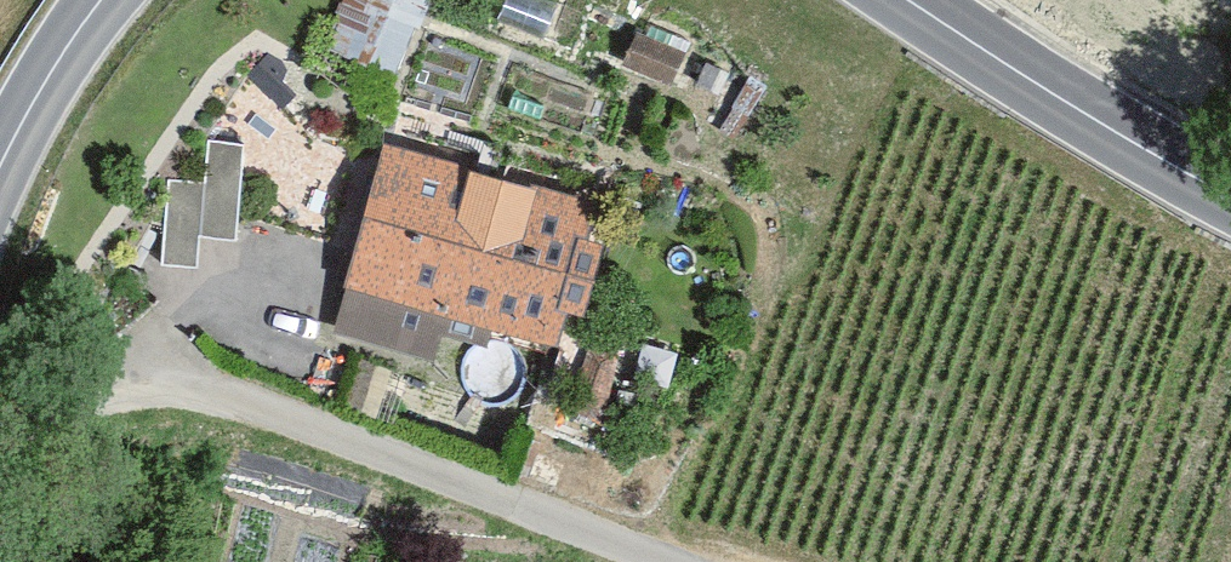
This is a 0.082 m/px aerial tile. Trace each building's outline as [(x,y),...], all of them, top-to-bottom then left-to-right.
[(422,0),(346,0),(333,44),(403,65),(422,0)] [(591,192),(376,133),(324,322),(422,349),(430,319),(547,351),(591,192)] [(206,141),(207,176),(167,178),(170,235),(242,232),(238,140),(206,141)]
